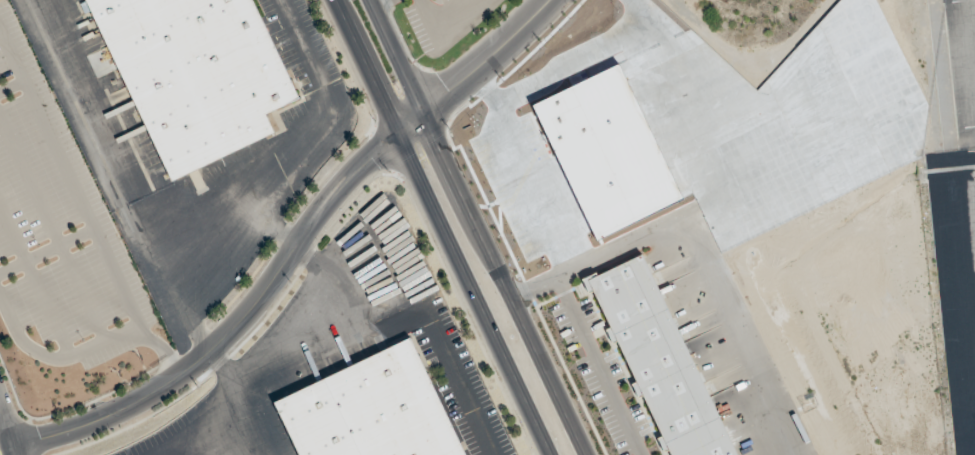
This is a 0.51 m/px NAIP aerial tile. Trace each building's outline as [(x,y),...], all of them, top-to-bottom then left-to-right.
[(177,179),(290,123),(279,102),(299,92),(253,0),(88,0),(177,179)] [(640,255),(736,454),(670,454),(586,280),(640,255)] [(298,454),(465,454),(408,336),(272,401),(298,454)]
